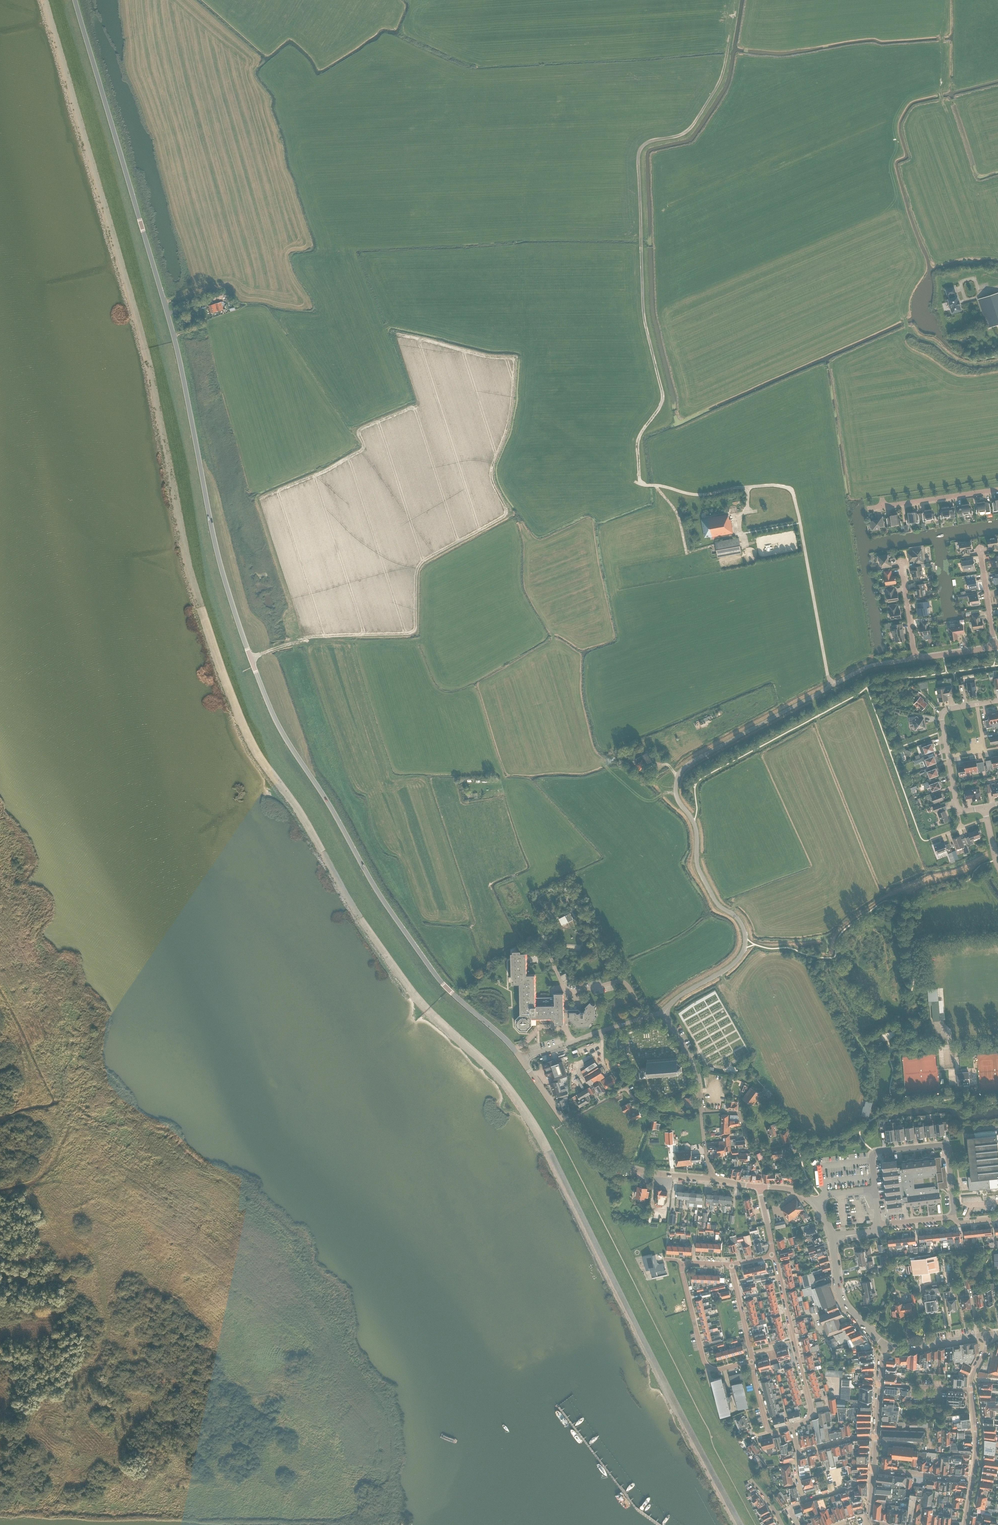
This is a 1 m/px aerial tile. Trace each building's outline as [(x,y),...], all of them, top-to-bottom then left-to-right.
[(948,296),(949,295),(950,299),(949,299),(952,312),(961,310),(957,297),(956,297),(955,293),(956,293),(954,287),(946,290),(948,296)] [(986,322),(988,328),(997,325),(997,293),(978,299),(986,322)] [(223,309),(224,309),(222,306),(224,305),(223,302),(221,302),(216,303),(209,305),(212,313),(218,311),(223,309)] [(189,314),(184,321),(187,323),(192,317),(189,314)] [(987,512),(991,512),(989,503),(985,504),(985,501),(978,502),(978,503),(978,507),(977,507),(977,508),(976,509),(977,514),(977,512),(987,511),(987,512)] [(970,508),(969,508),(969,504),(962,505),(962,507),(958,508),(959,516),(963,516),(963,514),(972,513),(972,514),(973,514),(972,510),(972,509),(971,508),(970,508)] [(951,518),(955,517),(954,508),(949,509),(949,507),(942,508),(943,512),(942,512),(941,513),(941,514),(941,515),(941,516),(941,519),(942,519),(941,517),(951,516),(951,518)] [(933,513),(932,513),(932,509),(925,510),(925,512),(922,513),(923,522),(927,521),(927,520),(935,518),(935,520),(936,520),(935,516),(935,515),(934,514),(933,513)] [(916,523),(919,522),(918,514),(915,514),(915,512),(908,513),(908,517),(907,518),(906,519),(906,520),(907,524),(907,522),(916,521),(916,523)] [(730,539),(730,538),(735,537),(734,527),(732,528),(731,519),(729,519),(728,514),(701,519),(705,537),(710,536),(710,537),(718,535),(719,541),(715,542),(718,558),(741,553),(739,538),(730,539)] [(899,518),(898,518),(897,514),(891,515),(891,517),(886,518),(888,527),(893,526),(892,525),(901,523),(901,525),(902,525),(901,521),(901,520),(900,519),(899,518)] [(875,520),(871,520),(872,530),(877,530),(876,527),(879,526),(879,527),(884,526),(882,517),(878,517),(878,520),(875,520)] [(993,551),(997,551),(997,545),(997,541),(997,538),(994,539),(994,538),(991,538),(991,539),(988,540),(989,547),(992,546),(993,551)] [(965,542),(961,543),(960,544),(961,551),(962,551),(963,556),(970,555),(969,549),(972,549),(971,542),(965,543),(965,542)] [(915,560),(916,563),(923,562),(921,550),(914,551),(914,553),(909,554),(910,561),(915,560)] [(879,561),(881,560),(882,563),(881,563),(882,568),(892,566),(891,562),(888,562),(888,559),(889,559),(888,555),(878,556),(879,561)] [(970,570),(970,571),(975,570),(974,559),(962,561),(964,571),(970,570)] [(911,571),(912,577),(923,575),(922,566),(913,567),(914,570),(911,571)] [(885,577),(886,585),(896,583),(895,576),(892,576),(891,570),(884,571),(885,577)] [(967,584),(969,584),(969,589),(978,587),(977,583),(976,583),(975,577),(967,578),(967,584)] [(917,589),(914,589),(915,597),(926,595),(924,584),(916,585),(917,589)] [(888,602),(899,600),(898,593),(894,594),(894,588),(887,589),(888,595),(887,595),(888,602)] [(972,605),(980,604),(979,600),(978,600),(978,594),(969,595),(970,601),(971,601),(972,605)] [(917,608),(918,615),(930,613),(929,607),(930,606),(929,601),(918,603),(919,608),(917,608)] [(891,619),(901,618),(900,611),(897,611),(896,606),(890,607),(891,612),(890,612),(891,619)] [(980,614),(973,615),(974,622),(973,622),(974,629),(977,629),(977,630),(982,629),(981,629),(981,628),(983,628),(982,621),(981,621),(980,614)] [(928,621),(922,622),(923,627),(920,627),(921,634),(924,634),(925,639),(931,638),(929,626),(928,621)] [(895,641),(905,640),(902,623),(893,625),(894,629),(892,629),(893,636),(895,636),(895,641)] [(950,639),(958,638),(957,634),(964,633),(963,626),(955,627),(955,626),(950,627),(949,628),(949,629),(948,629),(949,633),(950,639)] [(976,691),(976,690),(975,682),(967,683),(968,690),(969,689),(970,696),(976,695),(976,691)] [(947,695),(949,695),(949,696),(953,695),(952,687),(946,689),(946,688),(937,689),(939,701),(948,700),(947,695)] [(915,698),(920,692),(916,689),(911,695),(915,698)] [(917,706),(918,706),(923,710),(927,704),(923,700),(923,699),(920,697),(918,696),(916,698),(918,700),(914,704),(917,706)] [(699,721),(701,726),(723,716),(721,711),(699,721)] [(988,714),(989,720),(985,720),(987,728),(996,726),(994,713),(988,714)] [(925,724),(925,725),(924,718),(918,719),(917,716),(909,717),(910,724),(914,724),(916,730),(922,729),(926,729),(925,724)] [(933,746),(934,746),(933,743),(927,745),(926,743),(920,745),(922,750),(924,749),(926,753),(934,750),(933,746)] [(636,759),(637,760),(636,762),(637,763),(636,764),(640,770),(646,767),(644,764),(647,762),(647,764),(651,762),(647,753),(645,754),(642,755),(636,759)] [(922,758),(917,760),(918,764),(923,761),(924,763),(925,766),(928,765),(936,762),(935,759),(936,758),(935,756),(929,758),(928,755),(922,757),(922,758)] [(993,767),(993,768),(997,767),(997,757),(997,756),(992,757),(992,760),(986,761),(988,771),(991,771),(991,768),(993,767)] [(983,762),(977,763),(976,760),(970,761),(972,771),(978,770),(978,772),(985,770),(983,762)] [(964,762),(965,767),(958,768),(960,776),(966,775),(966,772),(972,771),(970,761),(964,762)] [(930,767),(924,770),(926,775),(929,774),(930,778),(938,775),(937,771),(938,771),(937,768),(931,770),(930,767)] [(929,781),(923,783),(925,789),(931,787),(932,791),(941,788),(939,784),(941,784),(940,781),(930,784),(929,781)] [(971,790),(964,791),(966,798),(972,797),(973,801),(981,799),(979,788),(971,790)] [(929,800),(933,799),(934,803),(944,799),(941,793),(934,795),(933,793),(927,795),(929,800)] [(933,807),(935,812),(937,811),(938,813),(942,823),(949,820),(945,810),(943,811),(942,809),(942,807),(940,804),(933,807)] [(981,832),(980,831),(979,830),(978,831),(978,830),(968,833),(970,837),(966,839),(968,845),(973,843),(972,840),(981,837),(980,834),(980,833),(981,832)] [(956,849),(962,847),(963,850),(965,849),(966,853),(970,851),(967,844),(964,845),(960,836),(953,839),(956,849)] [(948,852),(951,851),(949,844),(945,845),(944,842),(934,846),(937,854),(947,850),(948,852)] [(595,1018),(597,1016),(595,1014),(595,1010),(596,1009),(596,1008),(595,1007),(595,1005),(593,1005),(590,1002),(586,1007),(587,1008),(585,1010),(585,1013),(580,1013),(579,1014),(577,1014),(577,1006),(570,1006),(570,1009),(564,1010),(564,993),(555,993),(555,997),(536,998),(535,974),(527,975),(527,953),(521,953),(521,950),(514,951),(514,953),(512,953),(512,983),(520,983),(521,1014),(517,1019),(517,1025),(521,1029),(527,1029),(531,1025),(531,1018),(556,1017),(556,1024),(564,1023),(564,1012),(570,1011),(570,1016),(568,1017),(570,1018),(570,1020),(571,1021),(573,1021),(576,1024),(576,1026),(578,1026),(579,1027),(581,1027),(582,1026),(585,1026),(586,1027),(587,1027),(588,1026),(590,1026),(590,1024),(594,1020),(595,1020),(595,1019),(595,1018)] [(939,1000),(938,988),(927,989),(928,1001),(932,1001),(939,1000)] [(933,1021),(940,1021),(939,1000),(932,1001),(933,1021)] [(882,1042),(879,1043),(880,1045),(876,1046),(877,1050),(884,1048),(882,1042)] [(590,1086),(593,1084),(595,1083),(599,1081),(605,1077),(602,1072),(605,1070),(602,1066),(599,1068),(593,1058),(584,1064),(587,1068),(581,1071),(590,1086)] [(678,1059),(673,1059),(673,1060),(669,1060),(669,1059),(668,1059),(669,1060),(665,1060),(664,1060),(661,1060),(660,1060),(660,1061),(656,1061),(656,1060),(656,1061),(652,1061),(647,1062),(647,1067),(641,1068),(642,1074),(648,1074),(648,1076),(649,1077),(649,1076),(653,1076),(653,1077),(653,1076),(657,1076),(658,1076),(661,1076),(662,1076),(662,1075),(665,1075),(665,1076),(666,1076),(666,1075),(670,1075),(674,1075),(675,1075),(675,1074),(678,1074),(679,1075),(679,1074),(682,1071),(683,1071),(683,1070),(682,1070),(682,1066),(683,1065),(682,1065),(678,1063),(678,1059)] [(554,1080),(555,1082),(550,1084),(554,1094),(557,1093),(561,1091),(561,1090),(558,1081),(560,1081),(559,1078),(567,1076),(562,1061),(555,1064),(553,1060),(548,1062),(548,1063),(543,1065),(547,1076),(551,1074),(553,1080),(554,1080)] [(970,1084),(969,1076),(969,1072),(957,1073),(957,1076),(958,1085),(970,1084)] [(612,1074),(603,1080),(601,1081),(606,1088),(616,1082),(613,1077),(612,1074)] [(605,1092),(604,1090),(601,1085),(599,1081),(595,1083),(593,1084),(595,1088),(600,1095),(605,1092)] [(577,1094),(580,1100),(577,1102),(580,1107),(589,1102),(586,1097),(591,1094),(587,1088),(577,1094)] [(754,1105),(760,1097),(760,1096),(761,1097),(759,1099),(762,1103),(766,1099),(765,1098),(766,1097),(767,1098),(771,1095),(772,1094),(768,1091),(767,1092),(765,1089),(761,1092),(760,1091),(758,1093),(759,1093),(753,1089),(751,1088),(744,1097),(744,1098),(743,1100),(754,1105)] [(684,1098),(687,1105),(689,1105),(690,1107),(696,1105),(692,1095),(684,1098)] [(560,1099),(561,1100),(557,1101),(560,1109),(565,1107),(563,1101),(566,1100),(565,1097),(560,1099)] [(730,1103),(728,1103),(727,1108),(737,1110),(738,1104),(738,1102),(730,1101),(730,1103)] [(862,1109),(861,1112),(863,1113),(862,1115),(868,1117),(872,1103),(866,1101),(864,1109),(862,1109)] [(637,1105),(636,1104),(634,1105),(632,1106),(631,1102),(622,1107),(625,1113),(628,1112),(638,1108),(637,1105)] [(628,1112),(631,1120),(641,1116),(638,1108),(628,1112)] [(730,1131),(730,1126),(728,1126),(729,1115),(722,1115),(721,1135),(730,1133),(730,1131)] [(738,1115),(730,1115),(730,1126),(741,1125),(738,1115)] [(653,1120),(651,1128),(655,1129),(659,1130),(661,1124),(656,1123),(657,1121),(653,1120)] [(942,1122),(943,1123),(936,1124),(937,1130),(937,1134),(943,1133),(942,1129),(947,1129),(946,1121),(942,1122)] [(773,1126),(774,1126),(775,1126),(777,1125),(777,1123),(766,1127),(770,1137),(777,1135),(773,1126)] [(936,1124),(936,1123),(933,1123),(933,1125),(926,1125),(927,1131),(927,1135),(933,1135),(932,1131),(937,1130),(936,1124)] [(917,1132),(917,1137),(923,1136),(922,1132),(927,1131),(926,1125),(926,1124),(923,1124),(923,1126),(916,1126),(916,1127),(917,1132)] [(917,1132),(916,1127),(916,1126),(916,1125),(913,1125),(913,1127),(907,1128),(906,1128),(907,1134),(907,1138),(913,1137),(913,1133),(917,1132)] [(896,1129),(897,1135),(897,1139),(903,1138),(903,1134),(907,1134),(906,1128),(907,1128),(906,1126),(903,1127),(903,1128),(897,1129),(896,1129)] [(887,1137),(888,1140),(893,1139),(893,1135),(897,1135),(896,1129),(897,1129),(896,1127),(893,1128),(893,1129),(886,1130),(887,1133),(885,1133),(886,1132),(885,1132),(885,1133),(885,1134),(885,1135),(885,1136),(885,1137),(886,1138),(886,1137),(887,1137)] [(975,1133),(975,1134),(967,1135),(969,1153),(966,1153),(966,1161),(970,1161),(971,1176),(968,1177),(969,1191),(973,1190),(973,1189),(976,1189),(976,1190),(981,1190),(980,1189),(987,1189),(987,1190),(991,1190),(991,1189),(997,1188),(997,1134),(997,1130),(975,1133)] [(780,1133),(782,1141),(783,1144),(790,1142),(786,1131),(780,1133)] [(665,1132),(666,1144),(673,1144),(673,1132),(665,1132)] [(726,1144),(731,1144),(730,1140),(730,1135),(723,1135),(724,1141),(719,1141),(720,1146),(716,1146),(716,1147),(717,1152),(726,1151),(726,1144)] [(731,1144),(731,1145),(735,1144),(736,1147),(746,1146),(745,1140),(735,1142),(735,1139),(730,1140),(731,1144)] [(790,1144),(782,1145),(782,1149),(781,1149),(781,1150),(771,1152),(772,1159),(773,1158),(773,1159),(775,1159),(774,1158),(780,1157),(780,1156),(786,1155),(786,1149),(791,1148),(790,1144)] [(727,1154),(726,1151),(717,1152),(716,1147),(715,1147),(715,1146),(708,1147),(709,1151),(710,1151),(711,1158),(716,1157),(716,1156),(718,1156),(724,1155),(724,1154),(727,1154)] [(691,1151),(675,1152),(676,1166),(693,1164),(693,1162),(692,1156),(691,1151)] [(758,1160),(764,1158),(761,1152),(755,1155),(758,1160)] [(884,1162),(889,1210),(902,1208),(902,1203),(907,1202),(908,1206),(913,1205),(913,1207),(914,1207),(915,1207),(916,1207),(917,1207),(918,1207),(919,1207),(920,1206),(920,1204),(928,1203),(929,1205),(930,1205),(931,1205),(932,1205),(933,1205),(934,1205),(935,1205),(936,1204),(936,1203),(940,1202),(939,1188),(948,1187),(947,1181),(944,1181),(941,1157),(930,1158),(930,1156),(929,1156),(927,1156),(926,1156),(925,1156),(924,1157),(923,1157),(923,1159),(914,1160),(914,1159),(914,1158),(913,1158),(912,1158),(911,1158),(910,1158),(909,1158),(908,1159),(907,1159),(907,1161),(903,1161),(903,1165),(897,1166),(896,1160),(884,1162)] [(734,1168),(731,1169),(729,1177),(739,1179),(742,1170),(736,1169),(734,1168)] [(783,1177),(784,1177),(784,1179),(788,1179),(792,1183),(796,1179),(793,1176),(793,1172),(782,1173),(783,1177)] [(774,1180),(775,1180),(775,1178),(776,1177),(776,1173),(775,1173),(769,1174),(769,1173),(764,1174),(764,1182),(770,1182),(770,1180),(774,1180)] [(648,1188),(638,1186),(636,1196),(637,1196),(638,1196),(640,1197),(641,1197),(641,1200),(645,1201),(645,1198),(646,1198),(646,1196),(648,1196),(649,1191),(647,1191),(648,1188)] [(667,1197),(668,1192),(662,1191),(662,1190),(656,1189),(656,1197),(657,1197),(656,1200),(655,1201),(655,1203),(658,1203),(658,1204),(664,1204),(665,1199),(666,1199),(666,1197),(667,1197)] [(731,1206),(732,1196),(726,1196),(725,1204),(725,1206),(723,1206),(722,1212),(726,1212),(727,1205),(731,1206)] [(799,1202),(796,1198),(781,1209),(789,1221),(799,1214),(798,1213),(804,1209),(799,1202)] [(753,1207),(752,1204),(751,1199),(744,1200),(746,1208),(747,1211),(745,1212),(746,1216),(754,1214),(752,1207),(753,1207)] [(799,1213),(804,1220),(806,1223),(809,1221),(807,1218),(809,1217),(804,1210),(799,1213)] [(810,1228),(805,1229),(806,1237),(807,1239),(808,1238),(813,1237),(813,1236),(813,1235),(819,1234),(816,1226),(810,1228)] [(962,1238),(960,1238),(960,1232),(953,1232),(954,1242),(955,1249),(958,1249),(957,1242),(962,1241),(962,1238)] [(813,1237),(808,1238),(809,1241),(812,1239),(815,1245),(823,1242),(819,1234),(813,1236),(813,1237)] [(746,1246),(744,1246),(745,1254),(752,1253),(750,1245),(752,1245),(749,1235),(744,1236),(746,1246)] [(735,1243),(738,1243),(736,1236),(731,1237),(732,1244),(729,1244),(731,1252),(737,1251),(735,1243)] [(754,1244),(755,1243),(757,1252),(763,1250),(761,1242),(760,1238),(753,1239),(754,1244)] [(777,1240),(779,1248),(786,1247),(784,1239),(777,1240)] [(811,1254),(816,1252),(816,1253),(826,1250),(824,1245),(815,1249),(814,1246),(808,1248),(810,1255),(811,1254)] [(864,1251),(856,1252),(857,1259),(858,1259),(863,1258),(867,1257),(866,1254),(871,1253),(870,1246),(865,1247),(866,1251),(864,1251)] [(816,1253),(816,1252),(811,1254),(810,1255),(811,1258),(812,1261),(818,1259),(819,1259),(822,1258),(828,1256),(826,1250),(816,1253)] [(793,1253),(792,1251),(788,1252),(788,1251),(780,1253),(781,1260),(790,1258),(789,1256),(789,1254),(793,1253)] [(643,1256),(646,1271),(648,1271),(650,1277),(652,1277),(652,1279),(667,1275),(664,1262),(659,1264),(657,1262),(656,1254),(643,1256)] [(915,1259),(911,1260),(914,1274),(922,1273),(923,1281),(930,1280),(929,1272),(940,1270),(939,1265),(937,1256),(931,1257),(930,1255),(914,1257),(915,1259)] [(821,1265),(830,1262),(828,1256),(822,1258),(819,1259),(821,1265)] [(866,1264),(867,1267),(874,1266),(873,1261),(867,1262),(867,1257),(863,1258),(858,1259),(859,1265),(866,1264)] [(830,1263),(821,1266),(822,1268),(818,1269),(818,1270),(814,1271),(815,1274),(821,1272),(831,1269),(830,1263)] [(764,1272),(764,1273),(767,1272),(766,1265),(758,1266),(760,1273),(764,1272)] [(970,1274),(980,1272),(979,1265),(969,1267),(970,1274)] [(758,1266),(751,1268),(753,1275),(754,1274),(760,1273),(758,1266)] [(745,1277),(748,1277),(748,1276),(752,1275),(753,1275),(751,1268),(744,1269),(745,1277)] [(831,1269),(815,1274),(815,1275),(814,1276),(814,1274),(812,1274),(812,1273),(801,1275),(804,1288),(802,1288),(805,1295),(810,1294),(814,1305),(817,1304),(817,1305),(819,1304),(819,1305),(821,1304),(822,1307),(836,1303),(829,1283),(832,1282),(832,1281),(829,1282),(827,1279),(832,1277),(831,1269)] [(713,1282),(713,1283),(713,1285),(716,1284),(716,1282),(724,1282),(724,1278),(720,1277),(720,1275),(713,1275),(713,1282)] [(876,1295),(875,1293),(872,1293),(870,1281),(863,1282),(865,1291),(864,1291),(864,1292),(865,1292),(865,1294),(863,1295),(864,1304),(870,1303),(869,1296),(876,1295)] [(765,1284),(766,1287),(767,1287),(768,1291),(774,1290),(773,1282),(765,1284)] [(987,1284),(988,1290),(984,1291),(986,1301),(987,1305),(992,1304),(992,1302),(993,1302),(991,1291),(995,1290),(994,1283),(987,1284)] [(756,1287),(755,1285),(751,1286),(751,1285),(743,1287),(745,1294),(753,1292),(752,1288),(756,1287)] [(935,1292),(937,1292),(939,1290),(939,1288),(937,1287),(928,1289),(929,1292),(923,1293),(926,1306),(926,1310),(928,1312),(937,1310),(939,1308),(937,1298),(936,1298),(935,1292)] [(769,1299),(776,1297),(774,1290),(768,1291),(769,1299)] [(945,1298),(948,1298),(948,1301),(949,1310),(957,1309),(956,1300),(955,1300),(953,1300),(952,1296),(950,1297),(949,1291),(944,1292),(945,1298)] [(975,1294),(977,1306),(983,1305),(981,1293),(975,1294)] [(962,1305),(963,1308),(971,1307),(970,1297),(969,1294),(965,1295),(965,1294),(961,1295),(961,1298),(962,1301),(960,1302),(960,1305),(962,1305)] [(778,1304),(776,1297),(769,1299),(771,1306),(778,1304)] [(707,1305),(706,1302),(703,1303),(702,1299),(696,1300),(698,1307),(703,1305),(707,1305)] [(839,1308),(836,1303),(825,1307),(827,1312),(824,1313),(825,1316),(830,1314),(829,1312),(839,1308)] [(907,1304),(902,1305),(902,1303),(895,1304),(896,1311),(892,1311),(893,1317),(897,1316),(904,1315),(904,1312),(912,1311),(911,1303),(907,1303),(907,1304)] [(772,1310),(771,1310),(771,1314),(779,1312),(778,1304),(771,1306),(772,1310)] [(841,1325),(838,1317),(844,1316),(839,1309),(839,1308),(829,1312),(830,1314),(825,1316),(824,1313),(820,1315),(828,1336),(843,1330),(841,1325)] [(772,1317),(773,1321),(774,1320),(775,1325),(782,1323),(780,1316),(772,1317)] [(841,1325),(843,1330),(855,1326),(854,1325),(849,1321),(841,1324),(841,1325)] [(777,1332),(783,1330),(782,1323),(775,1325),(777,1332)] [(843,1331),(834,1335),(836,1340),(838,1340),(843,1338),(844,1342),(848,1340),(847,1336),(857,1331),(855,1326),(843,1330),(843,1331)] [(777,1336),(777,1339),(785,1338),(783,1330),(777,1332),(777,1336)] [(848,1340),(844,1342),(843,1338),(838,1340),(840,1343),(841,1345),(846,1344),(848,1343),(850,1347),(857,1345),(868,1340),(860,1330),(857,1331),(847,1336),(848,1340)] [(765,1331),(759,1333),(762,1344),(768,1342),(765,1331)] [(706,1340),(711,1339),(711,1338),(713,1338),(715,1338),(714,1335),(711,1336),(710,1332),(704,1333),(706,1340)] [(762,1344),(759,1333),(754,1334),(756,1345),(762,1344)] [(745,1341),(741,1342),(742,1345),(736,1347),(738,1353),(744,1351),(744,1349),(746,1348),(745,1341)] [(860,1344),(862,1351),(868,1350),(871,1349),(870,1347),(871,1346),(870,1344),(869,1344),(868,1342),(866,1343),(866,1344),(864,1344),(860,1344)] [(971,1343),(972,1353),(976,1353),(979,1352),(978,1342),(971,1343)] [(988,1372),(979,1371),(978,1373),(978,1376),(997,1377),(997,1342),(993,1352),(991,1352),(990,1356),(992,1357),(988,1372)] [(802,1345),(804,1351),(810,1349),(811,1352),(820,1350),(818,1344),(815,1345),(815,1346),(810,1347),(810,1343),(802,1345)] [(963,1354),(972,1353),(971,1343),(964,1344),(964,1345),(962,1345),(963,1354)] [(733,1348),(729,1349),(731,1355),(738,1353),(736,1347),(735,1344),(732,1345),(733,1348)] [(963,1354),(962,1345),(954,1347),(953,1347),(954,1355),(953,1355),(953,1361),(955,1361),(955,1362),(964,1362),(963,1354)] [(787,1347),(782,1349),(785,1360),(791,1358),(787,1347)] [(953,1347),(945,1348),(945,1361),(952,1361),(953,1347)] [(719,1348),(719,1351),(716,1353),(717,1359),(724,1357),(722,1349),(722,1348),(719,1348)] [(725,1348),(722,1349),(724,1357),(731,1355),(729,1349),(725,1350),(725,1348)] [(779,1361),(785,1360),(782,1349),(776,1350),(779,1361)] [(852,1356),(852,1359),(860,1359),(860,1358),(874,1356),(873,1349),(871,1349),(868,1350),(862,1351),(859,1351),(859,1355),(852,1356)] [(975,1358),(976,1357),(976,1353),(963,1354),(964,1362),(972,1366),(973,1364),(973,1360),(975,1360),(975,1358)] [(895,1366),(900,1366),(900,1363),(907,1363),(908,1356),(908,1355),(900,1356),(895,1357),(897,1360),(895,1366)] [(854,1363),(855,1365),(874,1363),(874,1356),(860,1358),(860,1359),(860,1362),(854,1363)] [(769,1357),(763,1359),(766,1370),(772,1368),(769,1357)] [(760,1371),(766,1370),(763,1359),(757,1360),(760,1371)] [(821,1368),(821,1365),(815,1367),(814,1361),(806,1363),(808,1369),(810,1368),(811,1371),(821,1368)] [(961,1365),(962,1366),(960,1371),(969,1374),(971,1368),(960,1363),(959,1362),(958,1365),(961,1366),(961,1365)] [(886,1372),(897,1373),(896,1374),(897,1374),(900,1375),(900,1372),(897,1372),(897,1367),(895,1366),(886,1366),(886,1372)] [(783,1374),(783,1376),(787,1376),(786,1375),(794,1373),(792,1367),(785,1369),(786,1373),(783,1374)] [(868,1373),(865,1373),(865,1379),(873,1379),(874,1371),(868,1371),(868,1373)] [(899,1380),(897,1380),(897,1374),(896,1374),(886,1373),(885,1383),(896,1383),(896,1384),(906,1384),(906,1383),(901,1380),(899,1380)] [(953,1375),(953,1386),(964,1387),(967,1387),(967,1377),(958,1377),(958,1375),(953,1375)] [(723,1382),(722,1376),(711,1379),(721,1415),(731,1412),(730,1408),(731,1408),(730,1399),(733,1399),(735,1406),(737,1406),(738,1409),(748,1406),(742,1381),(732,1384),(733,1387),(732,1387),(733,1392),(728,1392),(724,1382),(723,1382)] [(765,1393),(772,1391),(771,1389),(775,1388),(774,1385),(763,1388),(765,1393)] [(873,1387),(868,1387),(860,1387),(859,1399),(850,1399),(850,1387),(841,1386),(841,1398),(846,1399),(846,1401),(859,1401),(859,1402),(861,1402),(872,1402),(873,1387)] [(886,1394),(897,1394),(909,1395),(910,1395),(911,1388),(905,1388),(884,1386),(884,1393),(886,1394)] [(964,1393),(947,1392),(946,1404),(947,1405),(965,1406),(965,1400),(963,1400),(963,1398),(964,1398),(964,1393)] [(775,1402),(774,1399),(777,1398),(777,1396),(766,1398),(768,1404),(775,1402)] [(891,1419),(894,1419),(894,1421),(897,1422),(897,1421),(905,1421),(905,1419),(904,1419),(900,1414),(898,1414),(899,1407),(896,1407),(896,1406),(894,1405),(894,1401),(893,1401),(883,1400),(882,1414),(889,1415),(892,1415),(891,1419)] [(847,1407),(847,1410),(847,1418),(852,1418),(852,1417),(852,1415),(869,1416),(871,1416),(872,1402),(861,1402),(861,1404),(860,1404),(860,1408),(858,1408),(847,1407)] [(989,1417),(995,1416),(994,1409),(997,1409),(997,1403),(986,1402),(986,1403),(981,1403),(983,1416),(989,1417)] [(779,1407),(769,1409),(770,1415),(772,1414),(775,1414),(778,1413),(777,1410),(780,1410),(779,1407)] [(837,1407),(839,1420),(846,1419),(847,1407),(837,1407)] [(787,1409),(788,1413),(790,1421),(795,1419),(794,1412),(792,1413),(790,1408),(787,1409)] [(827,1420),(826,1420),(825,1412),(819,1413),(819,1418),(820,1423),(827,1422),(827,1420)] [(734,1419),(737,1425),(748,1420),(747,1418),(745,1418),(744,1415),(743,1416),(741,1413),(731,1418),(732,1420),(734,1419)] [(956,1413),(946,1414),(947,1418),(952,1417),(953,1428),(958,1428),(971,1427),(970,1421),(969,1413),(958,1414),(958,1416),(957,1416),(957,1415),(956,1413)] [(775,1427),(781,1425),(779,1418),(776,1419),(775,1414),(772,1414),(773,1419),(775,1427)] [(995,1416),(989,1417),(983,1416),(984,1424),(994,1424),(994,1419),(995,1419),(995,1417),(995,1416)] [(823,1441),(820,1423),(819,1418),(812,1420),(816,1432),(817,1443),(823,1441)] [(749,1422),(748,1420),(737,1425),(739,1430),(741,1433),(748,1430),(747,1427),(749,1426),(747,1423),(749,1422)] [(831,1428),(830,1428),(831,1439),(840,1437),(838,1430),(832,1431),(831,1428),(833,1428),(832,1421),(830,1422),(831,1428)] [(827,1422),(820,1423),(823,1441),(830,1439),(830,1438),(829,1438),(827,1422)] [(813,1433),(811,1424),(808,1425),(810,1434),(811,1445),(817,1443),(815,1432),(813,1433)] [(995,1430),(997,1430),(997,1426),(984,1425),(984,1432),(995,1433),(995,1430)] [(881,1429),(880,1443),(900,1444),(900,1443),(912,1443),(911,1445),(919,1446),(919,1440),(924,1440),(925,1431),(882,1429),(881,1429)] [(984,1432),(985,1439),(996,1440),(996,1436),(997,1436),(997,1434),(984,1432)] [(772,1449),(771,1449),(770,1448),(775,1447),(773,1437),(767,1439),(770,1453),(772,1452),(772,1449)] [(789,1449),(787,1443),(782,1444),(780,1437),(775,1438),(778,1448),(781,1448),(782,1453),(788,1451),(788,1449),(789,1449)] [(972,1437),(964,1437),(964,1442),(959,1442),(959,1445),(973,1445),(972,1437)] [(767,1449),(768,1449),(767,1451),(768,1454),(770,1453),(767,1439),(761,1440),(763,1450),(767,1449)] [(996,1440),(985,1439),(985,1446),(997,1447),(997,1441),(996,1440)] [(749,1445),(746,1447),(748,1450),(751,1449),(754,1454),(759,1450),(754,1442),(749,1445)] [(846,1444),(839,1445),(841,1454),(844,1453),(846,1459),(848,1458),(848,1456),(847,1450),(846,1444)] [(837,1456),(836,1456),(835,1455),(841,1454),(839,1445),(832,1447),(835,1461),(838,1460),(837,1456)] [(912,1466),(916,1466),(915,1470),(918,1470),(919,1463),(916,1463),(917,1457),(917,1458),(918,1450),(913,1450),(914,1447),(893,1445),(893,1447),(888,1447),(888,1454),(887,1457),(883,1456),(882,1466),(897,1468),(898,1462),(896,1462),(896,1458),(912,1460),(912,1466)] [(997,1456),(997,1447),(985,1446),(984,1452),(997,1455),(997,1456)] [(832,1447),(826,1449),(830,1469),(836,1467),(835,1461),(832,1447)] [(853,1447),(853,1449),(847,1450),(848,1456),(852,1456),(852,1458),(857,1458),(857,1455),(858,1455),(858,1447),(853,1447)] [(788,1451),(789,1453),(782,1455),(784,1463),(789,1461),(789,1460),(795,1458),(793,1452),(792,1448),(789,1449),(788,1449),(788,1451)] [(828,1462),(825,1449),(819,1451),(821,1460),(824,1460),(825,1460),(827,1470),(830,1469),(828,1462)] [(811,1476),(810,1469),(809,1465),(815,1464),(814,1457),(818,1456),(817,1451),(807,1454),(809,1464),(809,1468),(804,1468),(805,1469),(805,1472),(805,1474),(806,1477),(811,1476)] [(935,1453),(932,1453),(927,1452),(919,1452),(919,1458),(926,1458),(926,1457),(932,1458),(931,1460),(933,1460),(933,1463),(927,1463),(927,1461),(919,1460),(919,1463),(918,1470),(933,1472),(935,1453)] [(940,1473),(940,1470),(941,1464),(938,1463),(938,1461),(936,1460),(936,1453),(935,1453),(933,1472),(940,1473)] [(940,1470),(940,1473),(948,1473),(949,1456),(948,1456),(948,1455),(948,1454),(942,1453),(941,1464),(940,1470)] [(962,1473),(961,1474),(968,1474),(970,1455),(963,1454),(962,1465),(962,1467),(962,1473)] [(954,1474),(955,1467),(955,1465),(958,1465),(958,1462),(961,1462),(962,1457),(949,1456),(948,1473),(954,1474)] [(799,1459),(799,1464),(804,1464),(804,1466),(804,1468),(809,1468),(809,1464),(806,1464),(806,1458),(799,1459)] [(986,1460),(984,1459),(983,1467),(997,1469),(997,1462),(986,1460)] [(868,1468),(869,1462),(866,1462),(857,1462),(857,1468),(852,1469),(852,1472),(858,1472),(858,1469),(868,1468)] [(849,1474),(846,1474),(844,1475),(842,1475),(842,1478),(846,1478),(846,1479),(844,1479),(845,1487),(851,1486),(851,1474),(851,1466),(847,1465),(849,1474)] [(994,1475),(997,1475),(997,1469),(983,1467),(982,1473),(994,1475)] [(993,1482),(994,1475),(982,1473),(981,1480),(993,1482)] [(893,1476),(877,1474),(876,1486),(892,1488),(893,1476)] [(901,1477),(895,1476),(893,1476),(892,1488),(898,1488),(899,1489),(901,1477)] [(802,1480),(804,1488),(813,1485),(811,1477),(802,1480)] [(911,1493),(913,1478),(907,1477),(907,1478),(907,1477),(905,1489),(899,1489),(898,1488),(897,1495),(899,1495),(899,1497),(902,1497),(902,1501),(909,1502),(910,1493),(911,1493)] [(993,1483),(981,1481),(980,1488),(992,1490),(993,1483)] [(952,1489),(953,1490),(961,1490),(961,1485),(959,1485),(960,1482),(952,1482),(952,1489)] [(867,1483),(859,1484),(859,1490),(855,1490),(855,1489),(848,1491),(850,1496),(851,1496),(856,1495),(859,1495),(862,1495),(868,1495),(867,1483)] [(791,1488),(792,1492),(789,1493),(790,1497),(787,1498),(787,1499),(799,1496),(796,1486),(791,1488)] [(892,1488),(876,1486),(876,1492),(897,1495),(898,1488),(892,1488)] [(917,1491),(917,1494),(911,1493),(910,1493),(909,1502),(907,1523),(912,1523),(914,1511),(916,1496),(923,1497),(924,1492),(924,1487),(914,1486),(913,1491),(917,1491)] [(962,1493),(959,1492),(959,1494),(960,1495),(960,1499),(962,1499),(965,1499),(966,1497),(967,1490),(962,1489),(962,1493)] [(774,1496),(778,1500),(782,1506),(786,1503),(787,1505),(789,1503),(785,1498),(787,1498),(788,1498),(787,1494),(784,1495),(781,1491),(778,1493),(774,1496)] [(841,1493),(843,1499),(850,1497),(850,1496),(848,1491),(841,1493)] [(914,1511),(921,1512),(922,1506),(925,1507),(925,1510),(933,1511),(933,1508),(934,1502),(932,1502),(933,1492),(925,1491),(925,1492),(924,1492),(923,1497),(916,1496),(914,1511)] [(752,1499),(753,1499),(752,1500),(755,1504),(762,1499),(758,1495),(756,1492),(751,1496),(753,1498),(752,1499)] [(893,1494),(876,1492),(875,1494),(875,1499),(875,1501),(881,1501),(882,1501),(883,1501),(883,1502),(884,1502),(885,1502),(885,1503),(886,1503),(886,1504),(887,1505),(888,1506),(888,1507),(887,1520),(893,1521),(893,1510),(895,1510),(895,1508),(896,1501),(900,1501),(902,1501),(902,1497),(899,1497),(899,1495),(897,1495),(893,1494)] [(840,1494),(834,1495),(838,1506),(843,1504),(841,1498),(840,1494)] [(987,1501),(988,1496),(987,1496),(978,1494),(978,1495),(977,1501),(990,1503),(991,1500),(988,1500),(988,1501),(987,1501)] [(835,1506),(831,1507),(833,1513),(834,1512),(837,1520),(842,1518),(838,1506),(834,1495),(831,1496),(832,1501),(833,1501),(835,1506)] [(851,1496),(853,1501),(852,1502),(851,1502),(853,1509),(863,1507),(862,1495),(859,1495),(856,1495),(851,1496)] [(853,1509),(851,1502),(850,1497),(843,1499),(844,1505),(847,1516),(854,1514),(853,1509)] [(822,1515),(826,1524),(832,1522),(829,1514),(827,1509),(825,1503),(824,1498),(817,1500),(819,1505),(819,1506),(822,1515)] [(755,1504),(756,1503),(759,1508),(765,1504),(762,1499),(755,1504)] [(959,1508),(960,1503),(962,1503),(962,1499),(960,1499),(959,1500),(959,1501),(954,1500),(953,1507),(959,1508)] [(816,1507),(814,1500),(800,1504),(803,1512),(813,1509),(815,1514),(818,1513),(816,1507)] [(881,1501),(875,1501),(874,1506),(873,1518),(880,1519),(887,1520),(888,1507),(888,1506),(887,1505),(886,1504),(886,1503),(885,1503),(885,1502),(884,1502),(883,1502),(883,1501),(882,1501),(881,1501)] [(903,1522),(907,1523),(909,1502),(902,1501),(900,1501),(899,1509),(898,1521),(903,1522)] [(845,1512),(843,1504),(838,1506),(842,1518),(847,1516),(845,1512)] [(759,1509),(759,1510),(758,1511),(761,1517),(770,1512),(766,1505),(759,1509)] [(984,1516),(985,1516),(984,1520),(983,1524),(990,1524),(991,1520),(992,1515),(993,1509),(989,1508),(988,1510),(985,1509),(984,1516)] [(933,1511),(925,1510),(923,1524),(931,1524),(933,1511)] [(919,1524),(921,1512),(914,1511),(912,1523),(919,1524)] [(773,1517),(770,1512),(761,1517),(763,1521),(773,1517)] [(976,1520),(977,1517),(978,1512),(974,1512),(973,1515),(971,1515),(969,1524),(976,1524),(976,1520)] [(811,1517),(813,1524),(822,1524),(821,1522),(820,1523),(817,1515),(811,1517)] [(984,1516),(982,1515),(981,1521),(976,1520),(976,1524),(982,1524),(983,1520),(984,1520),(985,1516),(984,1516)] [(761,1522),(762,1524),(764,1523),(765,1524),(770,1524),(775,1522),(773,1517),(763,1521),(761,1522)]
